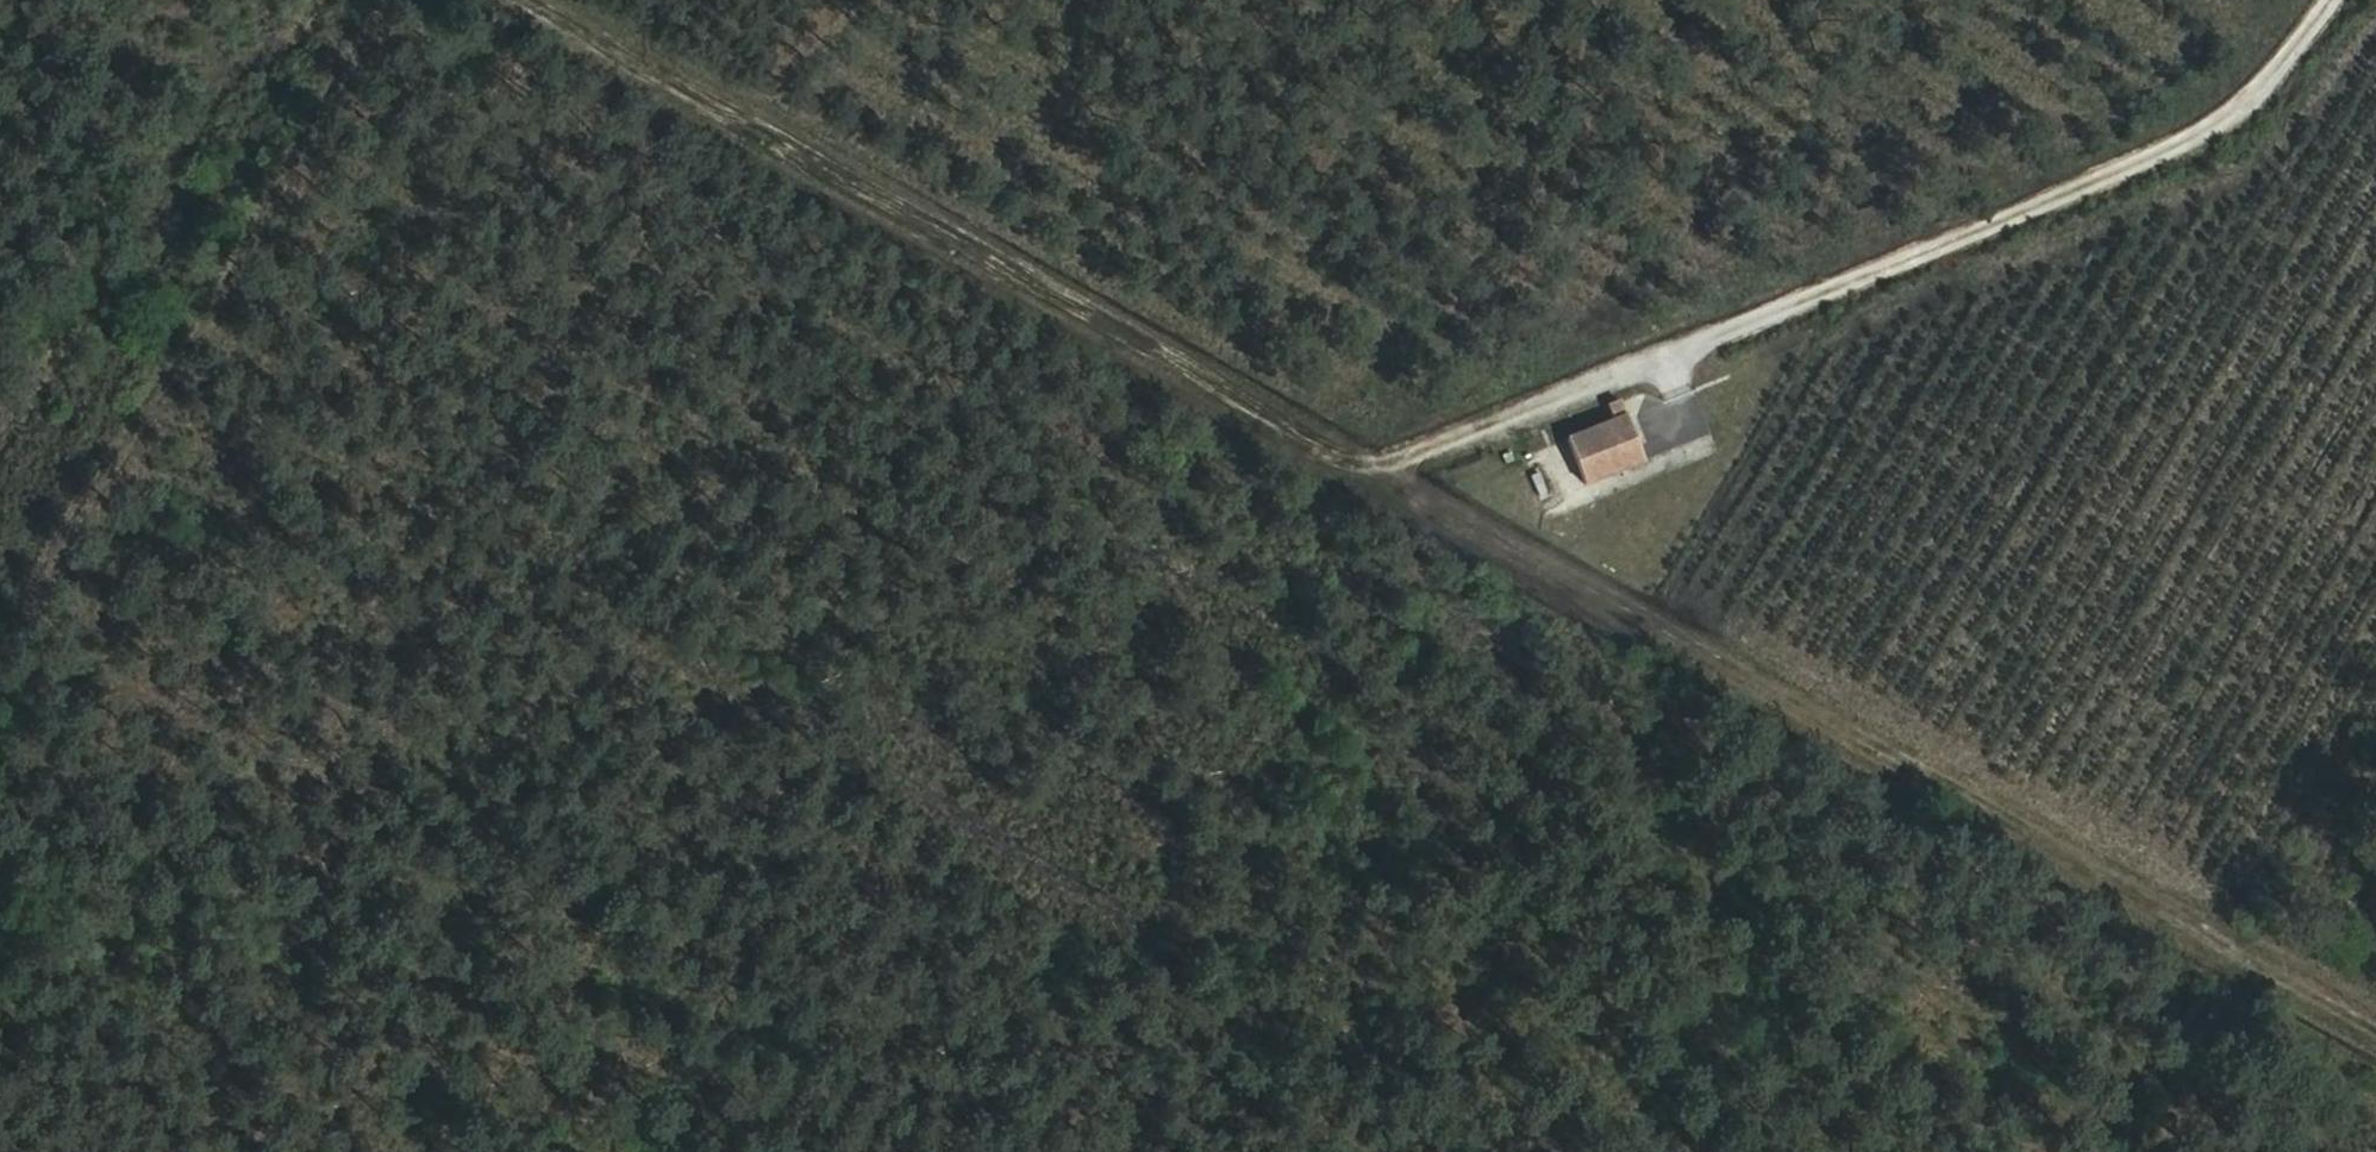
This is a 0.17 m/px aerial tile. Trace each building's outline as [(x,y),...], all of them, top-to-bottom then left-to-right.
[(1648,463),(1630,418),(1573,440),(1591,485),(1648,463)] [(1697,459),(1717,451),(1711,435),(1691,443),(1697,459)]
